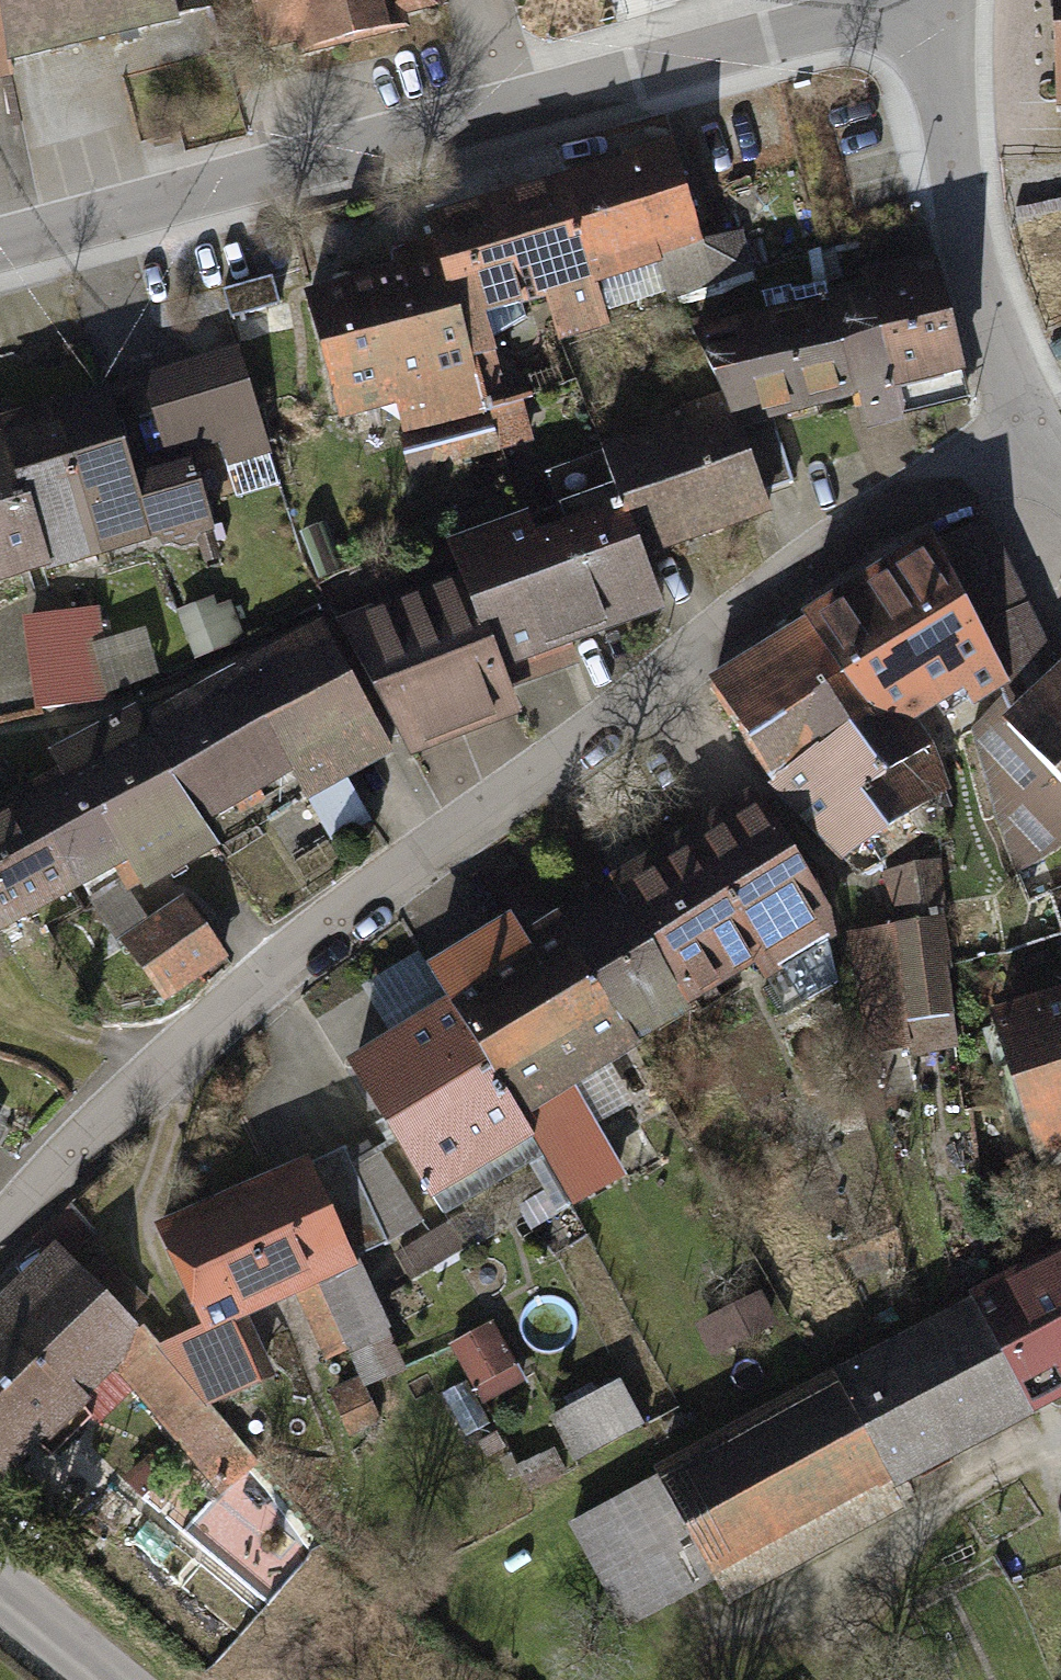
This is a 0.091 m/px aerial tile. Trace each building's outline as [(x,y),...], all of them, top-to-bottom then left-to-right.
[(14,53),(82,33),(74,0),(0,0),(0,7),(14,53)] [(82,33),(206,4),(205,0),(74,0),(82,33)] [(263,43),(300,33),(304,49),(404,24),(401,10),(430,3),(430,0),(252,0),(263,43)] [(0,7),(0,59),(14,53),(0,7)] [(567,174),(596,275),(669,254),(705,244),(676,143),(567,174)] [(596,275),(567,174),(439,210),(446,233),(470,316),(550,293),(562,332),(609,319),(596,275)] [(470,316),(446,233),(406,244),(410,259),(313,287),(349,412),(414,393),(426,435),(498,414),(470,316)] [(744,233),(705,244),(669,254),(680,294),(755,272),(744,233)] [(870,290),(899,408),(968,392),(936,262),(867,279),(870,290)] [(899,408),(870,290),(830,300),(853,394),(859,418),(899,408)] [(853,394),(830,300),(706,327),(736,405),(742,421),(853,394)] [(232,340),(146,369),(173,447),(220,431),(229,459),(268,446),(232,340)] [(55,394),(108,545),(165,525),(170,540),(215,525),(191,456),(140,474),(107,376),(55,394)] [(55,394),(6,411),(10,425),(0,428),(0,565),(46,550),(51,565),(108,545),(55,394)] [(672,428),(709,530),(772,507),(742,421),(736,405),(672,428)] [(709,530),(672,428),(604,452),(641,555),(709,530)] [(641,555),(604,452),(548,472),(560,503),(450,542),(464,583),(494,664),(659,604),(641,555)] [(952,536),(838,604),(913,729),(1027,661),(952,536)] [(494,664),(464,583),(346,625),(400,738),(507,700),(494,664)] [(101,605),(32,617),(47,701),(162,680),(152,624),(106,632),(101,605)] [(813,617),(722,678),(849,866),(910,825),(885,786),(914,766),(813,617)] [(240,672),(293,769),(329,835),(359,819),(334,772),(384,746),(320,629),(240,672)] [(1017,713),(1060,758),(1060,670),(1017,713)] [(293,769),(240,672),(148,722),(200,819),(293,769)] [(200,819),(148,722),(135,700),(43,750),(55,772),(15,794),(69,892),(132,857),(142,875),(211,838),(200,819)] [(977,720),(1011,857),(1039,877),(1060,856),(1060,775),(994,706),(977,720)] [(693,834),(769,967),(789,1001),(839,973),(827,909),(765,793),(693,834)] [(15,794),(0,802),(0,929),(69,892),(15,794)] [(769,967),(693,834),(617,877),(693,1010),(769,967)] [(889,921),(849,925),(864,1059),(960,1048),(939,860),(883,866),(889,921)] [(693,1010),(617,877),(553,913),(629,1046),(693,1010)] [(122,944),(166,1009),(233,963),(189,898),(122,944)] [(629,1046),(553,913),(447,973),(461,998),(545,1145),(571,1191),(659,1141),(611,1057),(629,1046)] [(1007,1016),(1050,1137),(1060,1133),(1060,997),(1007,1016)] [(545,1145),(461,998),(365,1053),(449,1199),(545,1145)] [(346,1142),(286,1168),(330,1270),(358,1337),(390,1324),(360,1253),(388,1241),(346,1142)] [(286,1168),(163,1220),(206,1322),(330,1270),(286,1168)] [(15,1316),(97,1399),(126,1370),(195,1440),(225,1411),(62,1248),(4,1305),(15,1316)] [(1058,1252),(978,1293),(1038,1409),(1060,1397),(1060,1259),(1058,1252)] [(881,1347),(944,1460),(1038,1409),(978,1293),(881,1347)] [(720,1356),(782,1323),(768,1295),(705,1328),(720,1356)] [(15,1316),(0,1331),(0,1435),(30,1465),(97,1399),(15,1316)] [(499,1328),(459,1345),(489,1415),(529,1398),(499,1328)] [(822,1380),(886,1493),(944,1460),(881,1347),(822,1380)] [(678,1461),(741,1574),(886,1493),(822,1380),(755,1417),(678,1461)] [(581,1461),(650,1423),(626,1381),(557,1418),(581,1461)] [(741,1574),(678,1461),(580,1515),(643,1628),(741,1574)]
